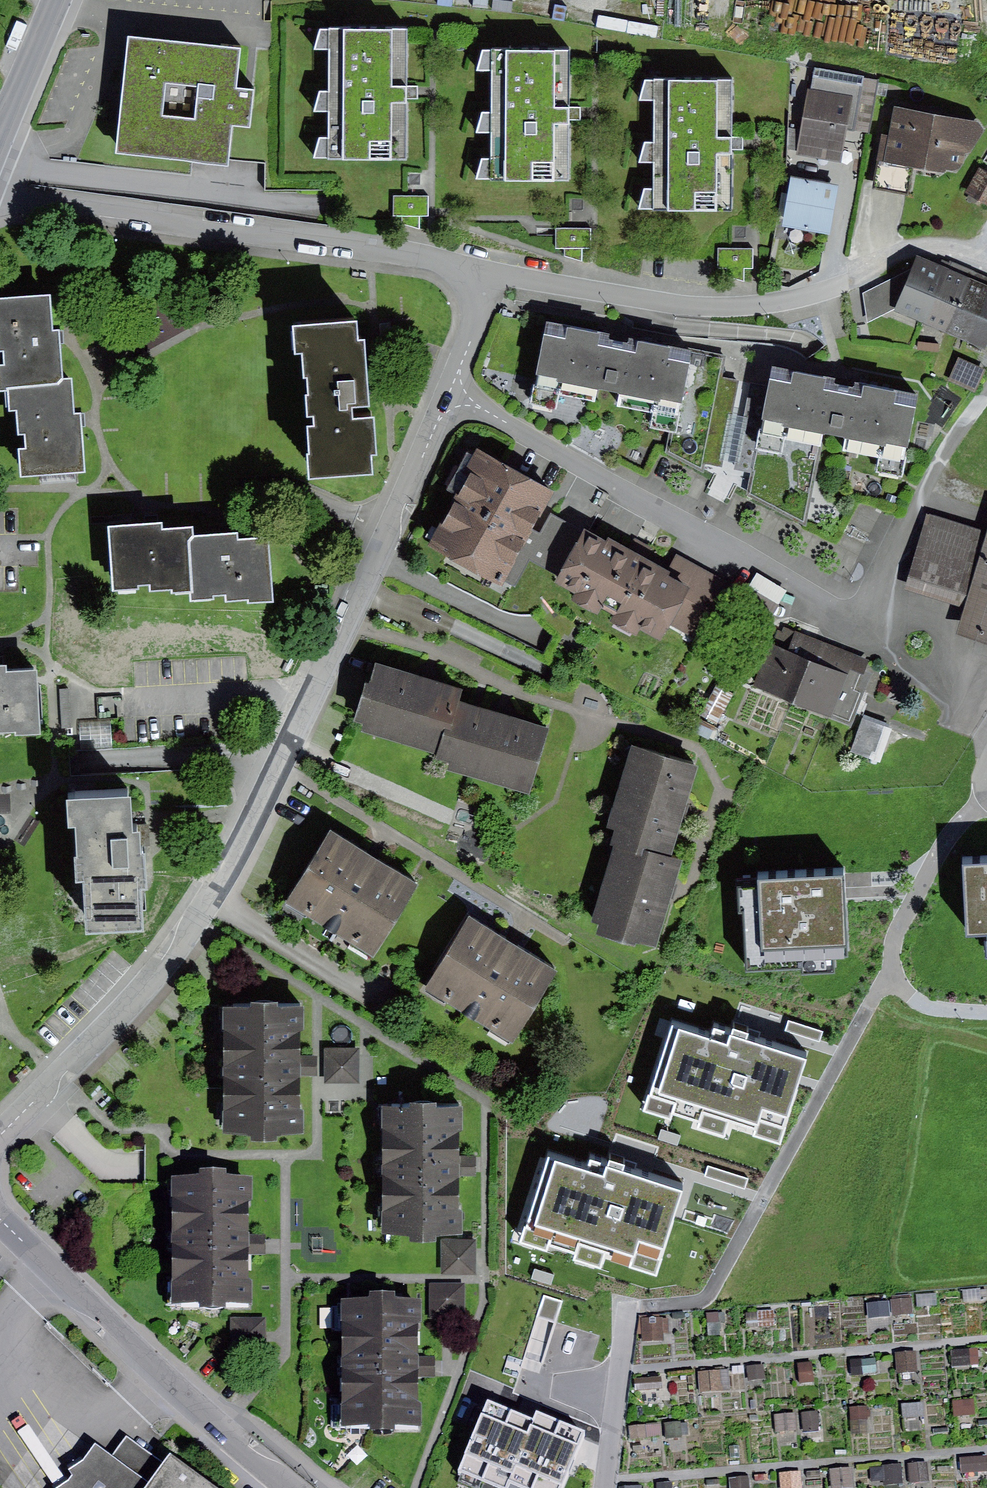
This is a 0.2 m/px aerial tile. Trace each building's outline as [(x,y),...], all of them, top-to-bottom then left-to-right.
[(406,33),(319,31),(313,53),(331,52),(331,95),(319,95),(314,114),(331,115),(331,140),(319,141),(314,163),(409,165),(408,94),(406,33)] [(240,54),(129,41),(115,158),(230,171),(234,130),(250,132),(255,95),(235,93),(240,54)] [(569,55),(482,55),(476,73),(494,73),(493,116),(481,116),(477,135),(493,136),(491,162),(481,161),(476,186),(569,186),(569,114),(569,55)] [(811,91),(808,90),(801,130),(797,150),(796,157),(841,165),(847,130),(868,134),(877,82),(864,79),(864,77),(815,69),(811,91)] [(732,78),(643,83),(638,103),(658,103),(657,146),(645,146),(639,165),(658,165),(657,193),(644,193),(640,214),(733,217),(732,142),(732,78)] [(888,84),(879,82),(876,97),(886,99),(888,84)] [(887,137),(882,136),(876,182),(909,190),(913,172),(938,178),(948,172),(956,174),(963,171),(965,165),(966,157),(971,156),(985,129),(980,124),(893,110),(887,137)] [(797,150),(801,130),(788,127),(788,148),(797,150)] [(961,193),(986,208),(986,177),(975,170),(961,193)] [(837,188),(791,180),(783,228),(829,235),(837,188)] [(428,198),(393,198),(393,217),(427,217),(428,198)] [(753,249),(718,249),(719,270),(728,268),(729,277),(745,283),(743,268),(753,268),(753,249)] [(922,324),(946,272),(920,259),(915,270),(895,312),(922,324)] [(915,270),(862,293),(867,324),(895,312),(915,270)] [(946,272),(922,324),(945,335),(969,281),(946,272)] [(969,281),(945,335),(964,345),(986,296),(986,289),(969,281)] [(964,345),(984,354),(986,348),(986,296),(964,345)] [(48,300),(0,304),(0,357),(1,357),(2,367),(0,367),(0,394),(7,392),(58,390),(62,382),(58,335),(51,336),(48,300)] [(610,338),(546,326),(536,379),(557,383),(556,387),(659,407),(661,404),(680,408),(670,455),(701,469),(722,360),(634,343),(631,356),(608,351),(610,338)] [(359,328),(293,333),(295,362),(303,361),(305,385),(308,385),(310,406),(307,406),(308,423),(315,423),(316,436),(309,437),(311,464),(309,464),(311,491),(376,486),(374,467),(381,466),(377,424),(355,426),(354,418),(373,416),(367,346),(361,347),(359,328)] [(940,343),(917,342),(916,349),(939,350),(940,343)] [(984,370),(958,359),(948,380),(975,392),(984,370)] [(819,438),(826,394),(822,395),(825,381),(791,375),(789,387),(769,383),(763,422),(785,426),(783,430),(819,438)] [(58,390),(7,392),(8,416),(14,416),(16,440),(24,440),(25,455),(18,452),(21,481),(87,476),(82,416),(76,416),(73,381),(62,382),(58,390)] [(826,394),(819,438),(884,449),(885,445),(906,448),(912,414),(895,411),(898,394),(862,388),(860,400),(843,397),(826,394)] [(554,494),(478,452),(428,548),(500,591),(554,494)] [(558,577),(582,533),(551,516),(527,560),(558,577)] [(928,516),(908,579),(969,598),(957,636),(986,645),(986,534),(928,516)] [(636,554),(585,527),(582,533),(558,577),(552,587),(573,598),(569,605),(597,620),(602,611),(616,618),(612,625),(636,638),(640,631),(663,643),(670,628),(694,585),(636,554)] [(163,528),(109,531),(113,598),(172,594),(172,599),(193,598),(191,547),(192,540),(194,533),(164,535),(163,528)] [(191,547),(193,598),(193,606),(248,602),(249,608),(273,607),(269,542),(237,544),(237,537),(192,540),(191,547)] [(694,585),(670,628),(712,651),(745,594),(703,569),(694,585)] [(816,641),(776,625),(751,687),(791,703),(816,641)] [(869,662),(816,641),(791,703),(850,727),(863,695),(857,692),(869,662)] [(459,693),(372,665),(351,731),(438,759),(456,700),(459,693)] [(14,738),(14,743),(42,741),(39,676),(5,677),(5,670),(0,671),(0,738),(14,738)] [(716,684),(699,713),(716,723),(733,693),(716,684)] [(70,689),(59,690),(61,729),(71,728),(70,689)] [(500,714),(456,700),(438,759),(435,769),(529,798),(551,730),(500,714)] [(872,761),(884,726),(863,718),(850,753),(872,761)] [(109,721),(78,723),(80,750),(111,748),(109,721)] [(702,768),(632,747),(605,839),(616,842),(675,860),(683,833),(702,768)] [(132,806),(66,810),(67,839),(77,838),(79,868),(74,868),(75,891),(83,891),(86,943),(141,940),(139,900),(147,900),(145,864),(141,865),(139,841),(134,841),(132,806)] [(371,860),(330,835),(286,907),(374,961),(418,889),(371,860)] [(675,860),(616,842),(588,932),(656,953),(675,893),(684,863),(675,860)] [(965,859),(969,923),(984,922),(986,950),(986,858),(965,859)] [(819,966),(818,961),(841,958),(857,957),(853,888),(851,872),(835,874),(755,878),(755,906),(736,907),(739,972),(798,968),(804,968),(818,967),(819,966)] [(509,946),(471,922),(426,992),(513,1046),(557,975),(509,946)] [(303,1014),(224,1013),(224,1137),(249,1137),(249,1146),(275,1146),(275,1136),(302,1136),(302,1067),(303,1014)] [(711,1031),(673,1018),(646,1098),(699,1115),(703,1103),(757,1121),(760,1113),(787,1122),(810,1053),(714,1021),(711,1031)] [(788,1020),(785,1030),(819,1041),(822,1031),(788,1020)] [(358,1048),(325,1048),(325,1085),(358,1085),(358,1048)] [(462,1112),(382,1112),(382,1237),(409,1237),(409,1246),(436,1246),(436,1238),(462,1238),(462,1168),(462,1112)] [(661,1130),(658,1140),(677,1146),(680,1136),(661,1130)] [(588,1163),(549,1151),(522,1232),(575,1249),(580,1236),(633,1253),(635,1246),(663,1255),(686,1185),(591,1154),(588,1163)] [(708,1166),(704,1176),(744,1189),(747,1179),(708,1166)] [(250,1196),(172,1197),(173,1317),(200,1317),(200,1329),(226,1328),(226,1320),(251,1320),(251,1247),(250,1196)] [(476,1243),(441,1243),(441,1274),(475,1275),(476,1243)] [(535,1268),(531,1279),(551,1285),(555,1275),(535,1268)] [(465,1287),(429,1287),(429,1322),(465,1321),(465,1287)] [(370,1299),(341,1299),(340,1424),(369,1424),(369,1430),(394,1430),(394,1424),(418,1424),(419,1376),(435,1376),(435,1366),(435,1355),(418,1355),(418,1300),(393,1300),(393,1292),(370,1291),(370,1299)] [(265,1324),(231,1325),(232,1356),(266,1355),(265,1324)] [(483,1479),(512,1409),(488,1400),(459,1470),(483,1479)] [(535,1419),(512,1409),(483,1479),(505,1487),(507,1487),(510,1482),(535,1419)] [(562,1421),(538,1411),(535,1419),(510,1482),(525,1487),(534,1487),(562,1421)] [(562,1421),(534,1487),(561,1487),(585,1431),(562,1421)] [(171,1454),(165,1463),(128,1436),(113,1457),(96,1443),(83,1460),(69,1469),(74,1475),(70,1481),(58,1487),(217,1487),(171,1454)] [(964,1474),(986,1472),(986,1462),(986,1457),(962,1459),(964,1474)] [(853,1468),(833,1468),(833,1483),(854,1483),(853,1468)]
